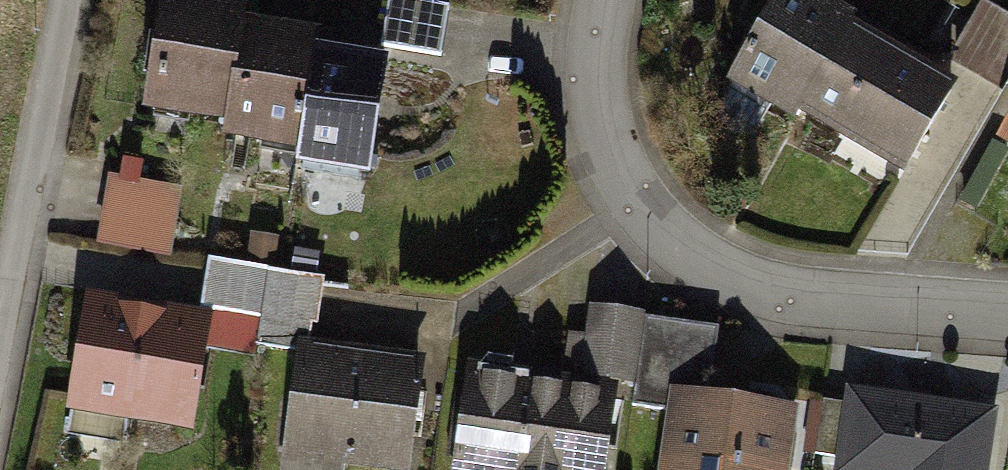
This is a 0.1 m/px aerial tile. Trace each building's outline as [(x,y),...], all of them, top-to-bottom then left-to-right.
[(801,0),(789,0),(738,92),(799,126),(853,28),(801,0)] [(245,18),(162,3),(141,120),(224,134),(243,30),(245,18)] [(448,15),(389,6),(382,52),(441,61),(448,15)] [(984,11),(954,70),(1007,97),(1007,23),(984,11)] [(316,43),(243,30),(224,134),(223,144),(296,156),(314,56),(316,43)] [(951,93),(855,40),(808,124),(905,177),(951,93)] [(386,68),(314,56),(296,156),(294,169),(366,181),(386,68)] [(178,192),(114,184),(105,246),(169,255),(178,192)] [(269,272),(208,265),(202,316),(263,324),(269,272)] [(311,279),(269,272),(263,324),(256,357),(299,361),(311,279)] [(202,316),(77,300),(61,415),(183,433),(202,316)] [(644,320),(589,313),(579,387),(613,392),(635,394),(644,320)] [(714,329),(644,320),(635,394),(670,399),(705,403),(714,329)] [(307,344),(288,466),(316,469),(416,469),(432,362),(307,344)] [(465,372),(452,469),(603,469),(613,392),(579,387),(465,372)] [(848,391),(838,469),(990,469),(997,409),(848,391)] [(670,399),(661,469),(787,469),(794,415),(705,403),(670,399)]
